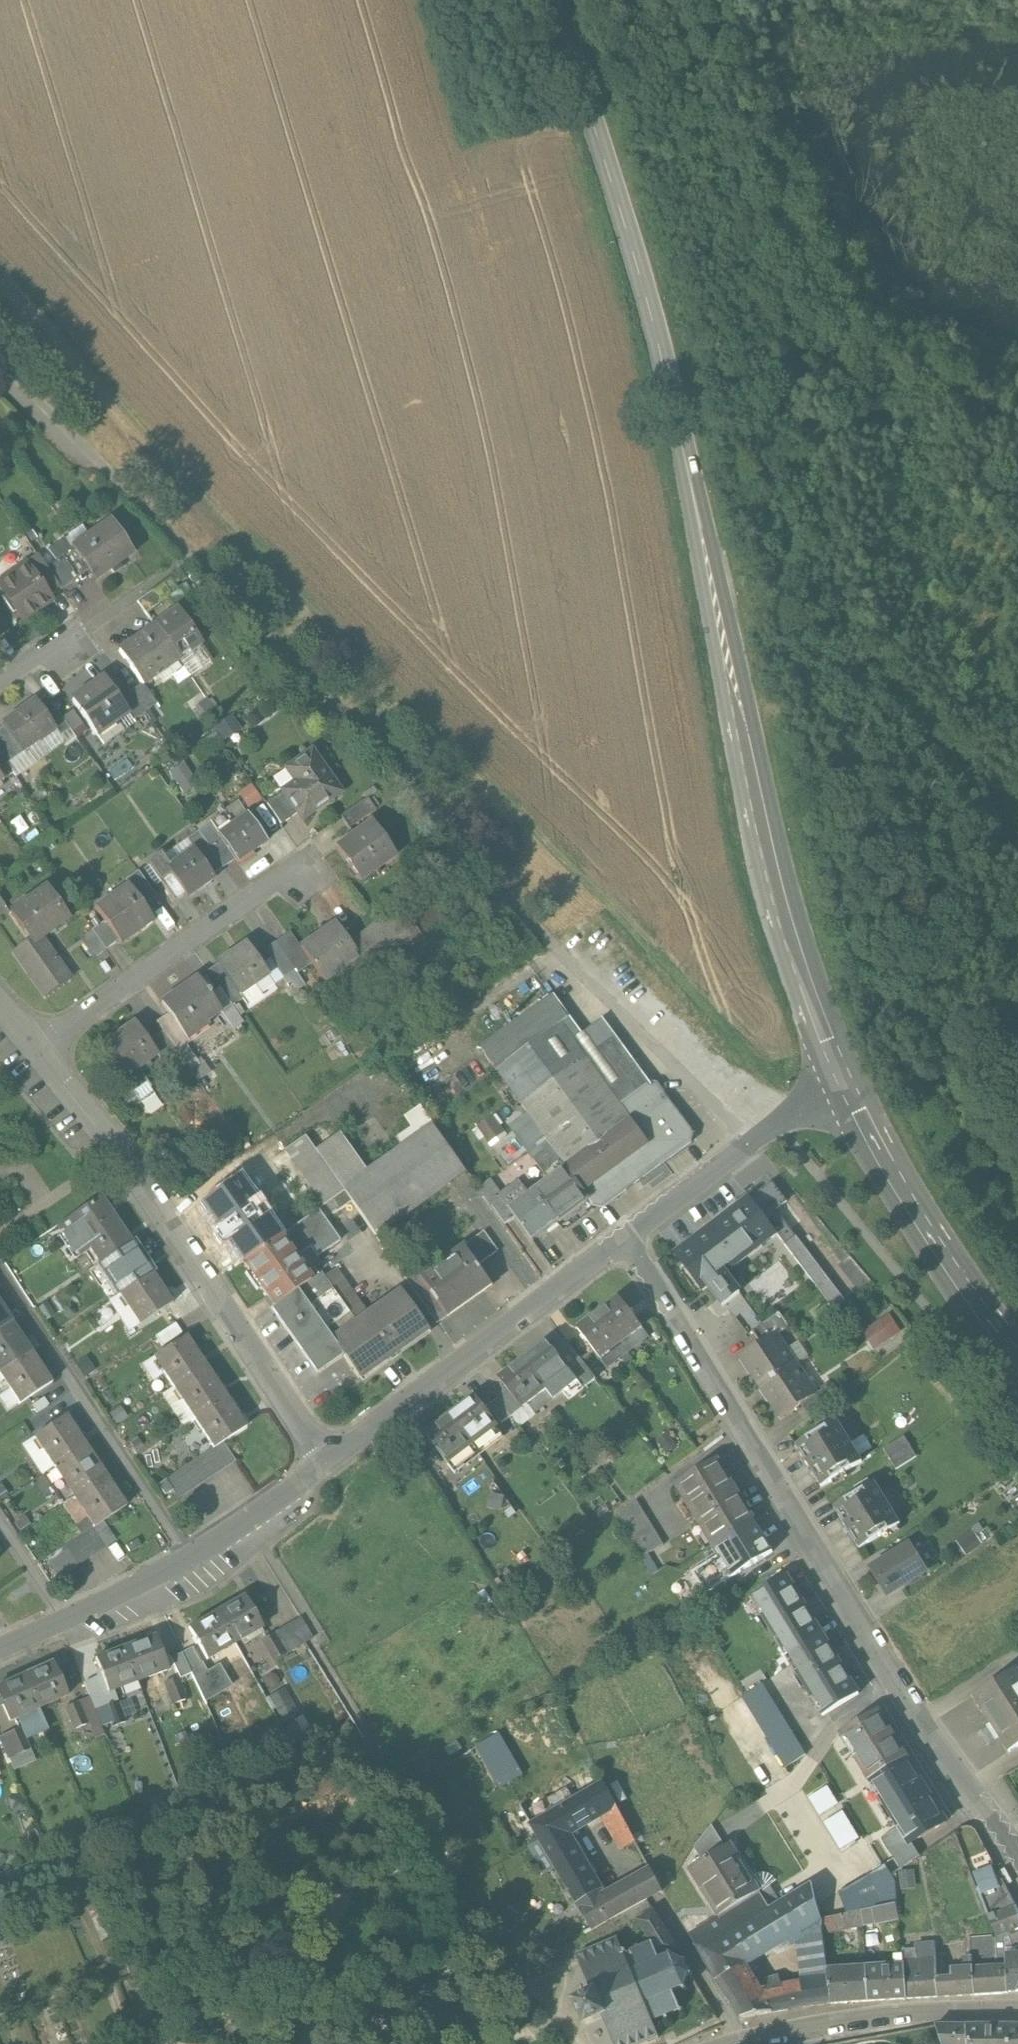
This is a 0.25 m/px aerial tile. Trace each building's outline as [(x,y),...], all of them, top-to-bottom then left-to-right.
[(134,554),(111,520),(72,547),(73,550),(88,571),(95,581),(134,554)] [(67,554),(59,543),(39,557),(59,586),(61,589),(88,571),(73,550),(67,554)] [(27,565),(47,595),(59,586),(39,557),(27,565)] [(0,582),(0,584),(8,595),(2,599),(13,614),(18,611),(25,620),(52,602),(47,595),(27,565),(26,564),(0,582)] [(137,602),(145,614),(168,598),(175,608),(185,601),(170,579),(137,602)] [(201,646),(176,611),(156,626),(180,661),(201,646)] [(156,626),(119,651),(143,686),(145,685),(180,661),(156,626)] [(106,678),(73,701),(98,736),(99,735),(96,731),(113,720),(115,723),(130,713),(122,701),(106,678)] [(133,692),(134,693),(147,712),(158,704),(145,685),(143,686),(133,692)] [(122,701),(130,713),(135,720),(147,712),(134,693),(122,701)] [(37,703),(56,730),(55,731),(60,738),(71,730),(48,696),(38,702),(37,703)] [(37,700),(3,723),(5,726),(21,749),(24,753),(55,731),(56,730),(37,703),(38,702),(37,700)] [(76,737),(88,731),(71,707),(61,714),(76,737)] [(5,726),(0,730),(0,753),(5,760),(7,759),(21,749),(5,726)] [(312,753),(289,770),(290,771),(293,769),(301,780),(285,791),(299,813),(303,818),(339,792),(312,753)] [(253,782),(240,792),(252,808),(265,799),(253,782)] [(299,813),(285,791),(267,804),(282,825),(299,813)] [(341,817),(349,828),(375,810),(367,799),(341,817)] [(267,804),(250,816),(264,837),(282,825),(267,804)] [(267,842),(247,814),(231,825),(224,814),(210,823),(218,834),(217,835),(235,860),(237,863),(267,842)] [(198,832),(224,868),(235,860),(217,835),(218,834),(210,823),(198,832)] [(396,856),(373,823),(337,848),(360,881),(396,856)] [(186,840),(193,850),(212,876),(224,868),(198,832),(186,840)] [(193,850),(170,866),(161,854),(147,863),(175,902),(186,895),(188,898),(214,880),(212,876),(193,850)] [(126,880),(129,885),(143,905),(156,896),(138,871),(126,880)] [(129,885),(95,908),(105,921),(119,941),(121,945),(155,922),(143,905),(129,885)] [(48,887),(12,912),(30,940),(14,952),(46,998),(70,980),(42,939),(70,920),(48,887)] [(403,906),(350,943),(373,976),(412,949),(417,957),(428,949),(423,942),(426,940),(403,906)] [(92,930),(106,950),(119,941),(105,921),(92,930)] [(350,943),(336,924),(301,948),(312,963),(324,982),(340,972),(353,990),(373,976),(350,943)] [(93,959),(106,950),(92,930),(79,939),(93,959)] [(312,963),(301,948),(292,934),(277,944),(297,973),(312,963)] [(249,944),(218,965),(231,983),(239,995),(270,975),(263,965),(249,944)] [(304,983),(297,973),(277,944),(265,952),(271,960),(277,970),(289,986),(293,983),(296,989),(304,983)] [(270,975),(277,970),(271,960),(263,965),(270,975)] [(221,990),(231,983),(218,965),(209,972),(221,990)] [(198,979),(161,1005),(174,1024),(183,1037),(185,1036),(220,1012),(210,996),(211,995),(208,991),(207,992),(198,979)] [(645,1087),(600,1023),(574,1041),(563,1024),(569,1020),(553,997),(481,1048),(528,1114),(510,1128),(547,1180),(566,1167),(589,1199),(593,1205),(601,1207),(692,1142),(694,1136),(657,1083),(651,1083),(645,1087)] [(231,1004),(220,1012),(233,1031),(244,1023),(231,1004)] [(136,1023),(99,1048),(122,1080),(158,1055),(149,1042),(136,1023)] [(183,1037),(174,1024),(163,1032),(163,1033),(176,1052),(177,1053),(185,1047),(190,1044),(185,1036),(183,1037)] [(176,1052),(163,1033),(149,1042),(158,1055),(162,1061),(176,1052)] [(210,1073),(190,1044),(185,1047),(199,1067),(191,1073),(197,1082),(210,1073)] [(185,1047),(177,1053),(191,1073),(199,1067),(185,1047)] [(141,1068),(113,1088),(126,1107),(138,1099),(141,1103),(158,1092),(141,1068)] [(489,1143),(508,1129),(495,1113),(477,1127),(489,1143)] [(360,1176),(342,1189),(344,1192),(352,1203),(377,1238),(468,1173),(433,1124),(360,1176)] [(315,1152),(305,1137),(284,1152),(323,1207),(325,1206),(344,1192),(342,1189),(315,1152)] [(315,1152),(342,1189),(360,1176),(333,1139),(315,1152)] [(509,1209),(508,1209),(515,1219),(531,1242),(589,1199),(566,1167),(547,1180),(509,1209)] [(243,1263),(279,1237),(239,1180),(203,1205),(219,1229),(214,1233),(221,1243),(226,1239),(243,1263)] [(515,1219),(508,1209),(509,1209),(489,1181),(478,1189),(505,1227),(515,1219)] [(768,1186),(747,1201),(774,1237),(777,1234),(829,1302),(835,1311),(843,1305),(772,1212),(781,1205),(768,1186)] [(352,1203),(344,1192),(325,1206),(332,1217),(352,1203)] [(101,1197),(58,1226),(68,1242),(112,1213),(101,1197)] [(774,1237),(747,1201),(676,1255),(703,1291),(708,1286),(723,1306),(740,1293),(725,1274),(774,1237)] [(279,1237),(243,1263),(274,1307),(310,1282),(294,1259),(310,1247),(317,1257),(340,1241),(318,1210),(279,1237)] [(112,1213),(68,1242),(79,1258),(91,1250),(100,1265),(132,1244),(112,1213)] [(396,1225),(386,1233),(391,1240),(401,1233),(396,1225)] [(483,1234),(463,1247),(476,1266),(496,1253),(483,1234)] [(100,1265),(91,1271),(111,1301),(152,1274),(132,1244),(100,1265)] [(420,1278),(418,1279),(445,1318),(490,1286),(476,1266),(463,1247),(420,1278)] [(437,1324),(445,1318),(418,1279),(420,1278),(402,1251),(391,1258),(437,1324)] [(314,1269),(321,1278),(335,1268),(329,1259),(314,1269)] [(172,1304),(152,1274),(111,1301),(131,1331),(172,1304)] [(310,1282),(274,1307),(320,1374),(344,1358),(333,1341),(353,1327),(318,1276),(310,1282)] [(353,1327),(333,1341),(344,1358),(359,1380),(427,1331),(400,1293),(353,1327)] [(641,1326),(618,1296),(597,1312),(619,1341),(631,1332),(632,1334),(641,1326)] [(821,1322),(835,1311),(829,1302),(814,1313),(821,1322)] [(0,1307),(0,1331),(11,1324),(0,1307)] [(619,1341),(597,1312),(576,1328),(599,1358),(609,1351),(608,1350),(619,1341)] [(864,1329),(876,1349),(905,1333),(893,1313),(864,1329)] [(759,1344),(773,1334),(775,1336),(787,1328),(779,1314),(751,1332),(759,1344)] [(0,1331),(0,1374),(31,1354),(11,1324),(0,1331)] [(155,1337),(162,1347),(181,1334),(175,1324),(155,1337)] [(619,1341),(627,1351),(648,1335),(641,1326),(632,1334),(631,1332),(619,1341)] [(581,1360),(559,1331),(546,1341),(568,1370),(581,1360)] [(759,1344),(739,1358),(740,1360),(743,1358),(752,1371),(749,1372),(760,1389),(794,1366),(775,1336),(773,1334),(759,1344)] [(186,1338),(145,1365),(155,1380),(165,1374),(174,1388),(206,1367),(186,1338)] [(568,1370),(546,1341),(523,1359),(545,1389),(552,1398),(576,1381),(568,1370)] [(609,1351),(599,1358),(606,1367),(627,1351),(619,1341),(608,1350),(609,1351)] [(0,1374),(0,1396),(10,1389),(21,1405),(52,1384),(31,1354),(0,1374)] [(545,1389),(523,1359),(498,1378),(507,1391),(521,1408),(526,1403),(545,1389)] [(568,1370),(576,1381),(582,1389),(595,1379),(581,1360),(568,1370)] [(794,1366),(760,1389),(760,1390),(763,1388),(772,1401),(769,1403),(779,1418),(799,1405),(814,1395),(812,1393),(794,1366)] [(206,1367),(174,1388),(194,1418),(226,1398),(206,1367)] [(812,1393),(814,1395),(799,1405),(809,1420),(835,1401),(824,1384),(812,1393)] [(533,1412),(552,1398),(545,1389),(526,1403),(533,1412)] [(512,1415),(521,1408),(507,1391),(498,1398),(512,1415)] [(226,1398),(194,1418),(214,1449),(224,1442),(246,1428),(226,1398)] [(500,1424),(512,1415),(498,1398),(487,1406),(500,1424)] [(495,1428),(473,1399),(450,1416),(478,1454),(495,1442),(488,1433),(495,1428)] [(478,1454),(450,1416),(425,1435),(447,1464),(454,1460),(460,1468),(478,1454)] [(86,1447),(66,1417),(26,1444),(35,1458),(44,1452),(54,1467),(86,1447)] [(836,1421),(795,1446),(821,1488),(861,1463),(836,1421)] [(903,1436),(883,1449),(890,1460),(910,1447),(903,1436)] [(224,1442),(214,1449),(226,1467),(235,1460),(224,1442)] [(54,1467),(45,1474),(65,1504),(106,1477),(86,1447),(54,1467)] [(910,1447),(890,1460),(896,1469),(916,1457),(910,1447)] [(226,1467),(214,1449),(204,1456),(216,1473),(226,1467)] [(216,1473),(204,1456),(194,1462),(206,1480),(216,1473)] [(753,1521),(717,1460),(675,1486),(676,1487),(678,1486),(712,1543),(710,1544),(711,1546),(712,1546),(753,1521)] [(206,1480),(194,1462),(185,1468),(197,1486),(206,1480)] [(197,1486),(185,1468),(176,1474),(188,1492),(197,1486)] [(188,1492),(176,1474),(166,1480),(178,1498),(188,1492)] [(65,1504),(63,1505),(83,1535),(84,1535),(93,1529),(94,1528),(103,1521),(126,1507),(106,1477),(65,1504)] [(874,1483),(832,1508),(858,1550),(899,1524),(874,1483)] [(637,1500),(615,1516),(641,1557),(663,1544),(637,1500)] [(115,1540),(103,1521),(94,1528),(93,1529),(105,1546),(115,1540)] [(753,1521),(712,1546),(719,1558),(731,1578),(773,1553),(753,1521)] [(96,1553),(105,1546),(93,1529),(84,1535),(96,1553)] [(973,1532),(960,1540),(969,1553),(981,1544),(973,1532)] [(96,1553),(84,1535),(83,1535),(75,1541),(87,1559),(96,1553)] [(87,1559),(75,1541),(66,1547),(78,1565),(87,1559)] [(78,1565),(66,1547),(56,1554),(68,1571),(78,1565)] [(910,1547),(872,1570),(887,1595),(925,1571),(910,1547)] [(68,1571),(56,1554),(47,1560),(59,1578),(68,1571)] [(704,1594),(731,1578),(719,1558),(692,1574),(704,1594)] [(823,1635),(787,1576),(751,1598),(787,1657),(823,1635)] [(244,1599),(217,1615),(234,1644),(261,1629),(244,1599)] [(217,1615),(190,1631),(207,1660),(234,1644),(217,1615)] [(301,1621),(272,1637),(283,1656),(311,1640),(301,1621)] [(858,1694),(823,1635),(787,1657),(823,1715),(858,1694)] [(272,1637),(261,1643),(272,1662),(283,1656),(272,1637)] [(155,1639),(126,1650),(138,1682),(167,1671),(155,1639)] [(182,1654),(191,1674),(204,1701),(228,1688),(216,1667),(205,1673),(194,1649),(182,1654)] [(126,1650),(96,1661),(103,1680),(108,1693),(138,1682),(126,1650)] [(181,1679),(191,1674),(182,1654),(172,1659),(181,1679)] [(68,1696),(54,1664),(25,1677),(39,1709),(68,1696)] [(1015,1670),(974,1696),(992,1724),(987,1727),(995,1740),(1000,1737),(1009,1752),(1017,1746),(1017,1674),(1015,1670)] [(0,1688),(0,1701),(9,1722),(39,1709),(25,1677),(0,1688)] [(178,1679),(166,1684),(174,1705),(186,1701),(178,1679)] [(103,1680),(85,1687),(102,1728),(114,1725),(114,1727),(126,1722),(118,1701),(112,1704),(108,1693),(103,1680)] [(742,1697),(785,1768),(806,1755),(763,1684),(742,1697)] [(291,1719),(302,1710),(283,1689),(272,1698),(291,1719)] [(89,1701),(79,1705),(86,1724),(97,1720),(89,1701)] [(79,1705),(78,1704),(67,1709),(75,1730),(87,1725),(86,1724),(79,1705)] [(142,1710),(127,1715),(137,1746),(152,1741),(142,1710)] [(946,1822),(877,1710),(840,1733),(899,1829),(882,1839),(892,1855),(911,1844),(946,1822)] [(20,1729),(8,1735),(17,1756),(29,1750),(20,1729)] [(505,1731),(479,1744),(500,1783),(526,1769),(505,1731)] [(604,1782),(589,1790),(602,1812),(623,1848),(636,1841),(604,1782)] [(517,1802),(530,1822),(561,1806),(549,1785),(517,1802)] [(530,1822),(543,1844),(566,1832),(602,1812),(589,1790),(561,1806),(530,1822)] [(703,1862),(725,1848),(712,1826),(694,1848),(703,1862)] [(543,1844),(576,1900),(598,1888),(566,1832),(543,1844)] [(719,1917),(762,1892),(732,1844),(725,1848),(703,1862),(690,1870),(719,1917)] [(911,1844),(892,1855),(892,1856),(901,1870),(919,1857),(911,1844)] [(844,1892),(852,1913),(862,1911),(897,1904),(899,1904),(897,1872),(901,1870),(892,1856),(884,1866),(844,1892)] [(805,1865),(762,1892),(719,1917),(689,1936),(717,1980),(748,1963),(806,1930),(821,1924),(822,1924),(821,1919),(805,1865)] [(576,1900),(586,1917),(577,1922),(584,1934),(662,1892),(652,1872),(603,1897),(598,1888),(576,1900)] [(1004,1912),(1016,1907),(1016,1906),(1005,1885),(980,1895),(989,1918),(1004,1912)] [(897,1904),(862,1911),(865,1924),(872,1923),(899,1915),(897,1904)] [(1011,1931),(1017,1928),(1017,1911),(1016,1907),(1004,1912),(1011,1931)] [(821,1924),(823,1933),(861,1926),(866,1925),(865,1924),(862,1911),(852,1913),(821,1919),(822,1924),(821,1924)] [(682,1989),(685,1992),(688,1988),(685,1986),(688,1978),(693,1977),(692,1973),(688,1973),(685,1967),(688,1960),(684,1959),(682,1963),(672,1958),(672,1954),(677,1951),(654,1912),(638,1921),(652,1943),(651,1944),(642,1948),(641,1945),(638,1946),(635,1947),(637,1950),(629,1953),(628,1950),(623,1952),(617,1939),(615,1940),(614,1938),(610,1940),(611,1942),(604,1945),(603,1942),(599,1944),(600,1947),(593,1950),(592,1947),(588,1949),(589,1952),(577,1957),(592,1993),(572,2003),(584,2028),(603,2019),(613,2043),(647,2043),(659,2039),(653,2023),(664,2018),(666,2021),(668,2020),(667,2017),(679,2012),(683,2013),(684,2009),(681,2008),(675,1992),(682,1989)] [(989,1918),(996,1936),(1011,1931),(1004,1912),(989,1918)] [(823,1933),(821,1924),(806,1930),(811,1980),(802,1982),(784,1986),(789,2009),(807,2006),(829,2003),(834,2003),(829,1970),(823,1933)] [(972,1938),(973,1958),(997,1957),(996,1936),(972,1938)] [(916,1945),(917,1961),(937,1960),(936,1944),(916,1945)] [(1007,1967),(1008,1993),(1017,1992),(1017,1949),(1017,1956),(1006,1957),(1007,1967)] [(938,1980),(939,1998),(974,1996),(973,1970),(997,1968),(997,1967),(997,1957),(973,1958),(965,1959),(965,1970),(953,1970),(953,1979),(938,1980)] [(904,1962),(905,1967),(908,1999),(939,1998),(938,1980),(938,1975),(942,1974),(941,1965),(937,1965),(937,1960),(917,1961),(904,1962)] [(742,2019),(789,2009),(784,1986),(768,1990),(767,1987),(763,1989),(748,1963),(717,1980),(742,2019)] [(869,1968),(871,2001),(908,1999),(905,1967),(869,1968)] [(997,1968),(973,1970),(974,1996),(1008,1994),(1008,1993),(1007,1967),(997,1967),(997,1968)] [(829,1970),(834,2003),(871,2001),(869,1968),(829,1970)] [(968,2026),(935,2026),(941,2043),(969,2043),(968,2026)] [(969,2043),(1017,2043),(1017,2026),(968,2026),(969,2043)]
